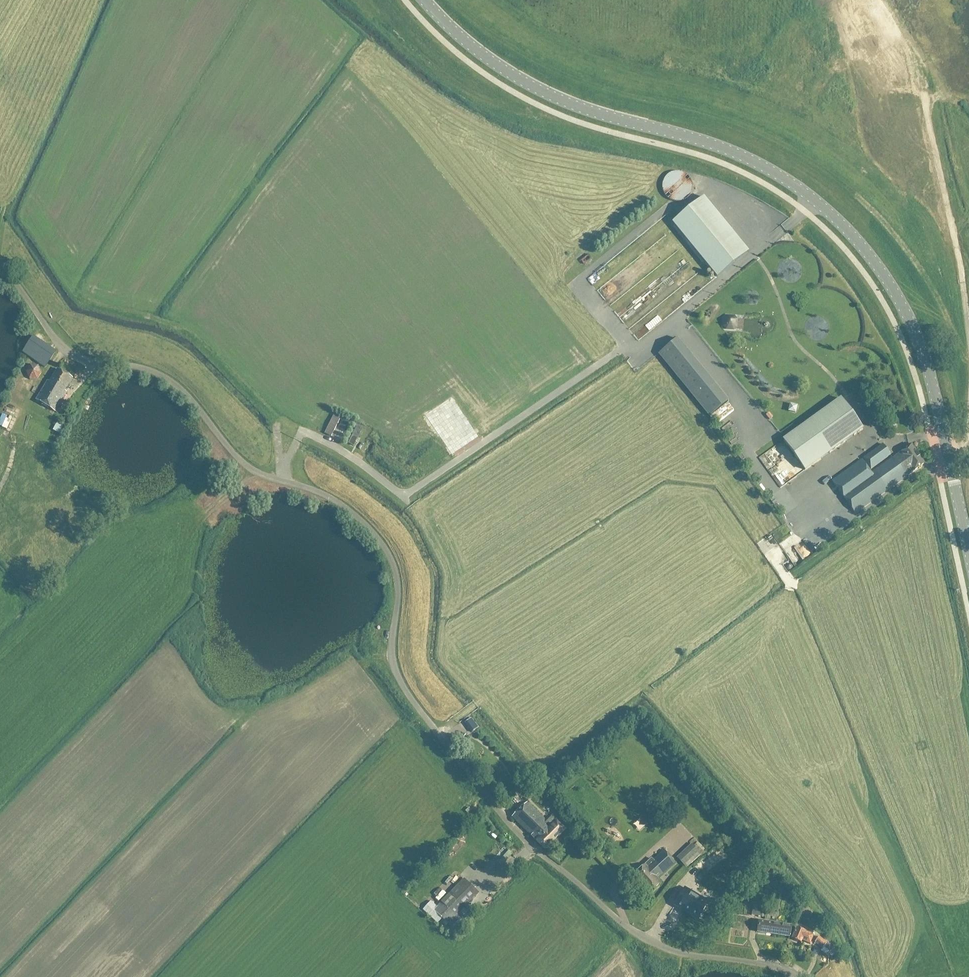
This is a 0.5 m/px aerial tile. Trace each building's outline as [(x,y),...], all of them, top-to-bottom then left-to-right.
[(664,194),(668,197),(673,199),(678,200),(683,199),(687,196),(690,192),(692,187),(692,182),(690,177),(686,173),(681,170),(675,170),(670,171),(665,175),(663,179),(661,184),(662,189),(664,194)] [(703,196),(672,222),(717,276),(748,251),(703,196)] [(55,351),(37,338),(36,337),(32,333),(21,345),(26,349),(23,353),(35,362),(37,360),(44,365),(55,351)] [(677,337),(658,352),(710,415),(728,399),(677,337)] [(30,377),(38,378),(42,371),(39,364),(30,363),(26,370),(30,377)] [(66,392),(64,390),(72,377),(57,369),(49,382),(47,380),(35,399),(55,411),(66,392)] [(862,428),(844,403),(840,398),(783,439),(804,469),(862,428)] [(331,435),(339,418),(333,415),(324,432),(331,435)] [(345,429),(349,420),(343,418),(339,426),(345,429)] [(53,430),(58,432),(63,424),(58,421),(53,430)] [(882,444),(863,458),(856,462),(841,472),(841,473),(836,476),(846,491),(841,494),(855,513),(924,463),(911,445),(874,471),(872,467),(890,454),(882,444)] [(762,553),(778,543),(770,531),(755,541),(762,553)] [(788,555),(781,559),(785,566),(792,562),(788,555)] [(551,817),(546,821),(527,802),(511,817),(545,849),(564,829),(551,817)] [(700,852),(699,851),(703,848),(696,840),(692,844),(692,843),(677,856),(684,865),(700,852)] [(478,849),(473,858),(479,861),(484,853),(478,849)] [(664,849),(653,860),(652,859),(632,876),(648,894),(661,883),(657,878),(675,862),(664,849)] [(490,860),(491,861),(496,855),(492,851),(487,857),(486,858),(489,861),(490,860)] [(434,910),(448,924),(478,892),(464,878),(434,910)] [(684,887),(675,904),(687,911),(698,917),(700,914),(708,901),(684,887)] [(761,907),(761,903),(753,902),(751,915),(765,917),(766,907),(761,907)] [(757,931),(789,936),(790,925),(759,921),(757,931)] [(802,940),(810,943),(813,935),(796,927),(791,938),(801,942),(802,940)] [(828,957),(829,955),(832,957),(835,954),(837,951),(827,942),(819,936),(814,942),(822,948),(820,950),(828,957)]
